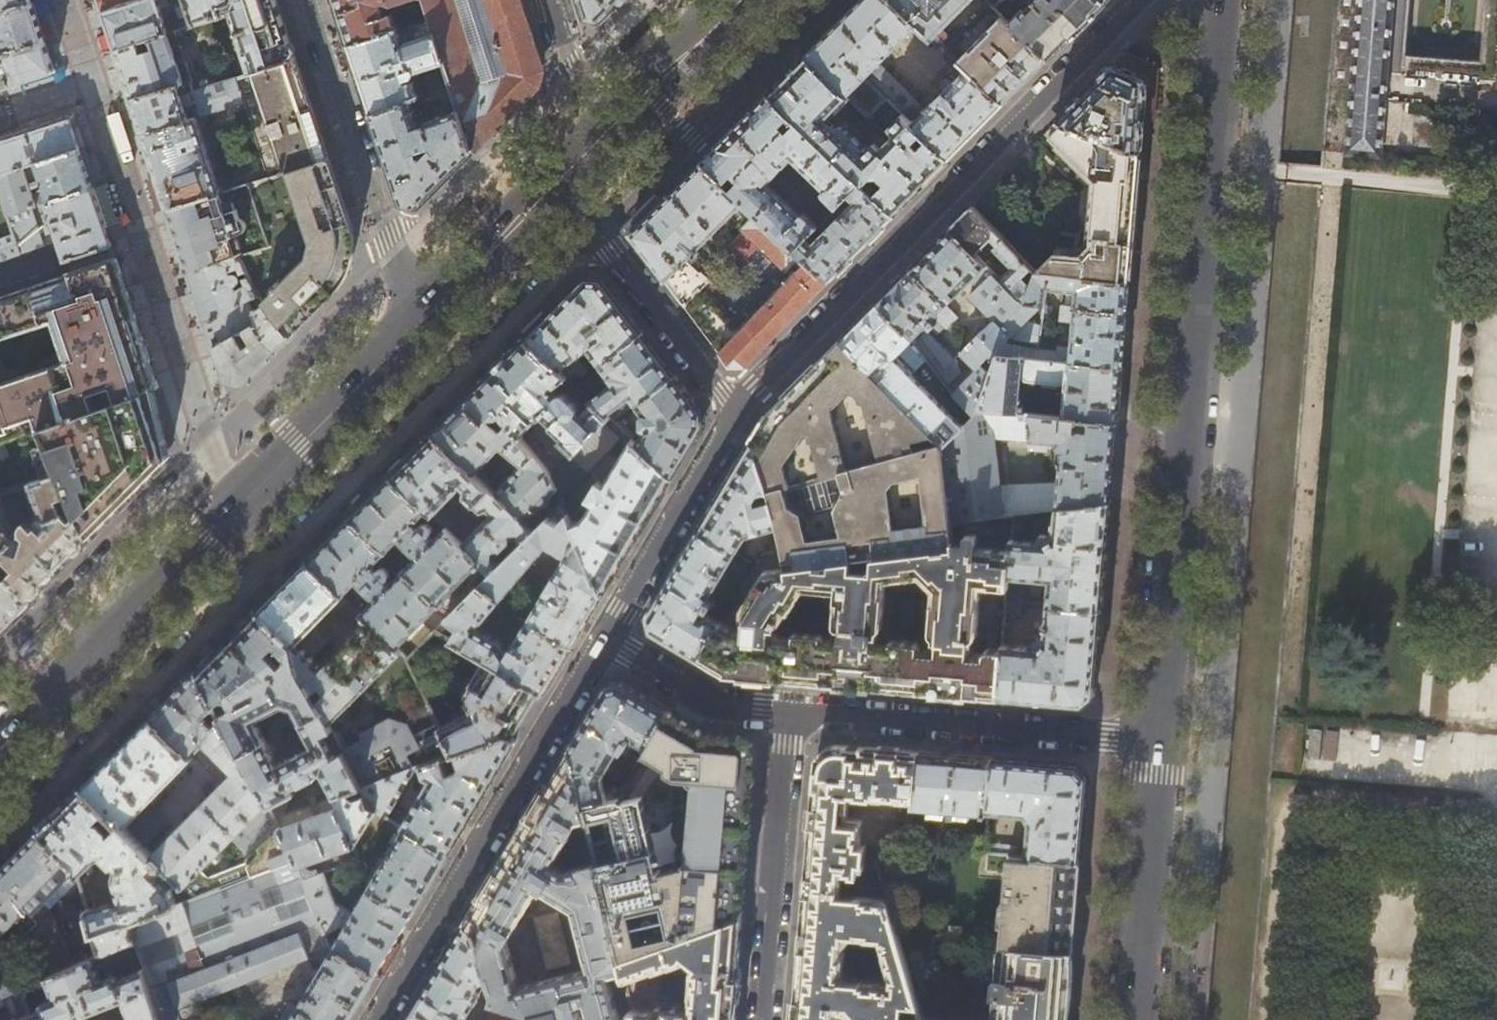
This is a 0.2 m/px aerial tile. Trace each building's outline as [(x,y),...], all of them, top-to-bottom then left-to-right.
[(32,3),(32,0),(0,0),(0,13),(32,3)] [(103,12),(139,0),(99,0),(103,12)] [(165,23),(157,0),(139,0),(103,12),(110,31),(116,50),(181,29),(198,24),(191,0),(173,0),(179,18),(165,23)] [(277,0),(191,0),(198,24),(226,15),(227,14),(233,12),(253,72),(296,56),(287,30),(277,0)] [(336,4),(349,45),(398,30),(393,15),(391,13),(385,16),(381,4),(386,2),(392,5),(408,0),(334,0),(336,4)] [(435,33),(444,62),(449,76),(452,87),(473,150),(501,121),(538,84),(541,70),(519,0),(424,0),(435,33)] [(587,16),(602,20),(621,0),(582,0),(587,16)] [(1004,103),(968,67),(922,114),(875,67),(918,24),(894,0),(861,0),(843,18),(807,55),(850,98),(868,116),(874,111),(887,98),(948,160),(978,130),(1004,103)] [(918,24),(939,45),(942,42),(943,41),(936,34),(970,0),(894,0),(918,24)] [(1104,0),(1035,0),(1017,19),(1014,15),(1015,13),(1002,0),(1001,0),(994,7),(1002,14),(1048,59),(1078,29),(1105,1),(1104,0)] [(1378,161),(1392,0),(1356,0),(1342,157),(1342,158),(1378,161)] [(32,3),(0,13),(0,56),(45,42),(39,22),(32,3)] [(1025,82),(1048,59),(1002,14),(959,58),(968,67),(1004,103),(1025,82)] [(256,171),(218,183),(196,117),(189,119),(184,107),(198,103),(202,115),(245,102),(236,77),(232,65),(228,53),(219,55),(223,68),(216,70),(220,83),(209,86),(210,84),(210,81),(207,79),(204,78),(202,79),(200,83),(201,86),(203,88),(195,90),(191,80),(177,37),(182,36),(181,29),(116,50),(125,76),(138,118),(156,171),(169,210),(249,184),(259,181),(256,171)] [(398,30),(349,45),(361,80),(372,113),(418,98),(420,97),(414,80),(408,82),(405,72),(410,70),(414,73),(444,62),(435,33),(408,41),(404,47),(398,30)] [(45,42),(0,56),(0,89),(55,71),(50,57),(45,42)] [(947,47),(942,42),(939,45),(938,46),(943,51),(947,47)] [(1158,68),(1126,53),(1115,63),(1146,78),(1143,118),(1154,119),(1158,68)] [(868,149),(842,124),(845,121),(845,115),(839,109),(850,98),(807,55),(786,76),(770,92),(792,114),(798,120),(862,183),(894,215),(924,184),(948,160),(887,98),(874,111),(896,132),(880,147),(875,142),(868,149)] [(311,102),(296,56),(253,72),(236,77),(245,102),(269,177),(329,158),(311,102)] [(1143,118),(1146,78),(1115,63),(1086,92),(1057,121),(1140,152),(1143,118)] [(452,87),(449,76),(429,83),(432,93),(452,87)] [(452,87),(432,93),(435,100),(443,98),(446,106),(427,112),(429,119),(426,125),(421,126),(413,105),(420,103),(418,98),(372,113),(402,204),(416,207),(444,179),(473,150),(452,87)] [(782,123),(792,114),(770,92),(741,122),(704,159),(725,181),(734,173),(741,179),(733,188),(796,250),(820,226),(807,213),(804,213),(801,215),(768,183),(793,157),(826,189),(825,192),(825,195),(837,208),(862,183),(798,120),(790,130),(782,123)] [(0,141),(0,174),(80,147),(75,131),(70,118),(23,133),(0,141)] [(1129,280),(1132,245),(1138,180),(1140,152),(1057,121),(1018,160),(973,206),(1033,267),(1038,272),(1129,280)] [(49,202),(93,186),(84,161),(80,147),(0,174),(0,186),(9,215),(32,207),(49,202)] [(339,187),(329,158),(269,177),(259,181),(249,184),(270,245),(240,255),(257,296),(256,296),(263,299),(269,308),(291,335),(308,317),(333,292),(348,276),(353,265),(356,247),(356,240),(349,216),(339,187)] [(786,324),(829,281),(796,250),(733,188),(725,181),(704,159),(677,187),(631,233),(680,298),(730,364),(746,365),(786,324)] [(862,183),(837,208),(834,211),(824,222),(820,226),(796,250),(829,281),(862,247),(894,215),(862,183)] [(177,235),(189,272),(240,255),(270,245),(249,184),(169,210),(177,235)] [(22,253),(9,215),(0,186),(0,260),(22,253)] [(103,216),(93,186),(49,202),(52,212),(36,218),(32,207),(9,215),(22,253),(61,241),(65,251),(67,259),(112,244),(109,236),(103,216)] [(818,216),(824,222),(834,211),(828,206),(818,216)] [(963,216),(951,229),(975,253),(996,233),(1002,240),(993,248),(1012,268),(1000,279),(1023,302),(1026,302),(1032,285),(1024,277),(1033,267),(973,206),(963,216)] [(988,362),(984,365),(981,363),(989,356),(995,362),(998,354),(1036,358),(1038,348),(1021,346),(1006,343),(1009,336),(1039,342),(1042,316),(1043,308),(1044,303),(1026,302),(1023,302),(1000,279),(986,264),(975,253),(951,229),(934,246),(912,267),(948,302),(950,301),(972,279),(980,286),(970,296),(994,319),(960,352),(977,369),(954,393),(974,414),(980,408),(994,367),(988,362)] [(207,324),(251,298),(256,296),(257,296),(240,255),(189,272),(194,285),(207,324)] [(128,292),(117,258),(72,274),(0,297),(0,337),(55,319),(69,361),(0,384),(0,382),(0,496),(28,486),(62,475),(71,495),(79,512),(89,537),(122,504),(134,492),(163,464),(167,444),(160,413),(155,389),(156,388),(159,387),(156,378),(147,349),(128,292)] [(924,327),(930,321),(939,330),(944,325),(935,316),(937,313),(948,324),(961,311),(950,301),(948,302),(912,267),(901,279),(877,303),(913,339),(948,386),(962,371),(956,356),(935,336),(933,338),(924,327)] [(1038,272),(1032,285),(1026,302),(1044,303),(1045,304),(1049,287),(1077,290),(1077,295),(1066,294),(1065,304),(1061,304),(1060,320),(1074,321),(1072,347),(1058,346),(1045,349),(1038,348),(1036,358),(1122,367),(1124,348),(1126,314),(1129,280),(1038,272)] [(557,307),(526,338),(560,370),(589,349),(601,365),(643,332),(616,296),(603,278),(587,277),(557,307)] [(263,299),(256,296),(251,298),(207,324),(209,330),(216,352),(226,382),(233,384),(240,386),(266,360),(291,335),(269,308),(263,299)] [(913,339),(877,303),(863,318),(841,339),(945,443),(963,425),(900,362),(895,357),(913,339)] [(1051,309),(1043,308),(1042,316),(1050,317),(1051,309)] [(655,347),(643,332),(601,365),(614,382),(591,399),(594,402),(607,415),(631,398),(636,405),(676,375),(655,347)] [(568,377),(560,370),(526,338),(503,362),(479,386),(522,437),(537,421),(544,417),(552,425),(551,427),(563,438),(560,441),(574,455),(603,424),(610,417),(607,415),(594,402),(583,414),(579,410),(581,407),(581,406),(579,403),(567,392),(564,391),(562,391),(560,392),(557,389),(568,377)] [(769,413),(752,440),(769,489),(772,499),(780,530),(783,540),(787,566),(787,567),(848,559),(869,556),(952,546),(951,540),(950,521),(942,446),(945,443),(841,339),(821,360),(790,391),(769,413)] [(1122,367),(1036,358),(998,354),(995,362),(994,367),(980,408),(1018,411),(1022,374),(1028,375),(1027,379),(1061,382),(1061,379),(1067,379),(1063,416),(1117,421),(1119,404),(1122,367)] [(690,394),(676,375),(636,405),(644,414),(642,415),(642,427),(646,429),(637,443),(672,477),(688,450),(703,425),(702,410),(690,394)] [(546,466),(522,437),(479,386),(459,406),(433,432),(482,479),(487,473),(482,467),(502,447),(524,463),(495,493),(534,531),(544,521),(535,512),(541,505),(545,505),(548,504),(550,501),(550,498),(550,496),(557,489),(551,477),(546,466)] [(1110,501),(1114,460),(1117,421),(1063,416),(1018,411),(980,408),(974,414),(963,425),(945,443),(942,446),(950,521),(1014,512),(1027,511),(1057,507),(1110,501)] [(637,443),(610,417),(603,424),(629,449),(607,485),(600,481),(589,499),(596,503),(586,518),(572,525),(602,595),(628,552),(672,477),(637,443)] [(466,496),(481,511),(488,509),(492,513),(462,544),(492,573),(504,562),(497,555),(515,537),(522,543),(534,531),(495,493),(482,479),(433,432),(414,452),(392,474),(455,537),(460,531),(454,525),(456,522),(451,517),(446,509),(443,505),(460,488),(461,485),(466,490),(466,496)] [(769,489),(752,440),(750,444),(717,500),(699,531),(736,553),(746,535),(771,528),(773,533),(780,530),(772,499),(758,503),(756,499),(760,492),(769,489)] [(569,459),(551,477),(557,489),(560,498),(573,481),(578,481),(585,475),(569,459)] [(462,544),(455,537),(392,474),(375,492),(350,517),(440,605),(450,615),(481,584),(492,573),(462,544)] [(71,495),(62,475),(28,486),(0,496),(0,556),(5,560),(8,558),(18,567),(10,575),(31,596),(65,562),(89,537),(79,512),(73,518),(65,509),(61,499),(71,495)] [(1105,566),(1110,501),(1057,507),(1054,534),(1042,533),(1041,543),(1020,541),(1020,537),(1025,533),(1027,511),(1014,512),(1011,550),(1008,589),(1006,602),(1024,603),(1025,578),(1051,580),(1049,604),(1101,608),(1105,566)] [(501,600),(547,546),(566,557),(529,620),(572,646),(588,618),(602,595),(572,525),(567,513),(559,523),(548,517),(544,521),(534,531),(522,543),(504,562),(492,573),(481,584),(501,600)] [(419,647),(433,633),(422,623),(440,605),(350,517),(328,538),(307,560),(397,647),(408,636),(419,647)] [(736,553),(699,531),(670,578),(648,616),(652,630),(666,639),(700,659),(722,622),(709,614),(704,618),(700,615),(704,607),(709,610),(713,602),(709,599),(736,553)] [(742,618),(748,619),(747,630),(738,630),(723,621),(722,622),(700,659),(725,674),(804,681),(930,692),(999,698),(1002,649),(986,648),(982,651),(982,654),(972,653),(969,649),(969,641),(972,641),(977,635),(981,587),(1008,589),(1011,550),(976,547),(977,534),(966,533),(965,541),(951,540),(952,546),(869,556),(868,571),(848,569),(848,559),(787,567),(787,566),(765,569),(743,606),(742,618)] [(397,647),(307,560),(283,584),(258,609),(294,644),(298,663),(313,691),(320,684),(326,690),(317,700),(362,786),(417,766),(421,765),(455,753),(442,726),(440,723),(414,737),(408,725),(392,719),(363,734),(347,706),(401,651),(397,647)] [(31,596),(10,575),(0,565),(0,628),(31,596)] [(501,600),(481,584),(450,615),(436,630),(442,633),(445,628),(448,631),(454,624),(459,627),(452,639),(487,659),(539,691),(544,693),(560,666),(572,646),(529,620),(510,653),(502,641),(478,627),(501,600)] [(1023,615),(1024,603),(1006,602),(1005,614),(1023,615)] [(1097,659),(1101,608),(1049,604),(1045,642),(1041,647),(1003,644),(1002,649),(999,698),(1082,705),(1094,695),(1097,659)] [(362,786),(317,700),(313,691),(298,663),(294,644),(258,609),(244,624),(215,653),(198,670),(269,808),(291,798),(295,795),(292,789),(300,785),(301,786),(322,775),(334,795),(335,796),(362,786)] [(539,691),(487,659),(472,684),(473,685),(467,695),(473,710),(442,726),(455,753),(505,735),(511,738),(522,720),(539,691)] [(166,869),(195,897),(296,859),(269,808),(198,670),(173,696),(151,718),(187,755),(202,740),(235,773),(152,856),(166,869)] [(647,747),(669,711),(621,682),(606,686),(588,717),(570,747),(576,772),(586,769),(589,780),(579,783),(584,804),(618,797),(616,790),(606,792),(603,779),(619,752),(625,756),(628,751),(626,750),(631,742),(626,739),(631,733),(635,735),(635,740),(647,747)] [(313,691),(317,700),(326,690),(320,684),(313,691)] [(680,717),(669,711),(647,747),(644,753),(668,767),(668,771),(677,777),(693,778),(685,865),(659,871),(641,797),(624,800),(618,797),(584,804),(588,820),(598,862),(621,959),(742,915),(756,755),(740,736),(732,736),(702,733),(702,730),(680,717)] [(191,759),(187,755),(151,718),(112,758),(83,786),(124,827),(191,759)] [(505,735),(455,753),(421,765),(425,777),(430,780),(408,819),(401,815),(396,822),(401,825),(449,853),(476,807),(515,741),(511,738),(505,735)] [(878,846),(861,844),(862,819),(848,818),(849,796),(913,801),(918,751),(877,747),(836,744),(816,760),(813,805),(802,923),(794,1019),(839,1019),(840,1012),(846,1012),(851,1019),(866,1019),(902,1019),(903,1005),(919,1006),(898,934),(887,898),(841,894),(843,874),(859,875),(859,867),(865,868),(865,863),(877,865),(878,846)] [(576,772),(570,747),(512,844),(473,910),(465,924),(476,931),(491,979),(495,994),(493,1001),(527,1010),(527,1014),(582,1018),(578,1002),(589,999),(594,1019),(613,1019),(621,1019),(610,976),(624,972),(621,959),(598,862),(566,869),(554,862),(578,823),(588,820),(584,804),(579,783),(576,772)] [(955,754),(918,751),(913,801),(912,805),(941,808),(940,824),(958,826),(960,809),(982,811),(982,813),(989,814),(989,812),(993,757),(955,754)] [(993,757),(989,812),(1026,815),(1031,820),(1028,855),(1073,859),(1080,860),(1084,819),(1087,776),(1077,764),(993,757)] [(387,817),(417,766),(362,786),(370,807),(376,811),(387,817)] [(133,836),(124,827),(83,786),(61,809),(41,829),(78,866),(76,868),(79,878),(96,862),(104,857),(117,868),(115,876),(122,899),(88,910),(96,933),(130,922),(182,902),(174,894),(173,892),(158,877),(166,869),(152,856),(143,846),(133,836)] [(370,807),(362,786),(335,796),(354,845),(355,848),(376,811),(370,807)] [(354,845),(335,796),(334,795),(289,812),(291,798),(269,808),(296,859),(304,880),(319,874),(316,869),(312,870),(306,867),(305,863),(354,845)] [(155,814),(133,836),(143,846),(165,824),(155,814)] [(449,853),(401,825),(368,882),(370,887),(413,913),(432,881),(449,853)] [(80,882),(79,878),(76,868),(78,866),(41,829),(17,853),(0,871),(0,873),(43,925),(34,932),(42,946),(54,975),(76,966),(51,912),(80,882)] [(889,842),(909,844),(909,836),(890,834),(889,842)] [(986,851),(1010,853),(1011,845),(986,843),(986,851)] [(1069,901),(1073,859),(1028,855),(1011,853),(1010,871),(1008,871),(1006,896),(1008,896),(1004,944),(1053,948),(1062,949),(1063,934),(1066,935),(1069,901)] [(304,880),(296,859),(195,897),(182,902),(205,968),(171,982),(180,1006),(177,1007),(181,1019),(188,1019),(192,1019),(199,1016),(196,1000),(310,955),(309,952),(329,944),(325,933),(304,880)] [(324,872),(319,874),(304,880),(325,933),(342,924),(347,927),(355,914),(336,903),(324,872)] [(13,925),(22,933),(15,939),(22,946),(24,944),(22,942),(33,931),(34,932),(43,925),(0,873),(0,937),(13,925)] [(413,913),(370,887),(355,914),(347,927),(335,948),(377,973),(395,943),(413,913)] [(182,902),(130,922),(137,943),(145,968),(162,1019),(181,1019),(177,1007),(180,1006),(171,982),(205,968),(182,902)] [(742,915),(621,959),(624,972),(625,979),(655,970),(656,971),(684,962),(687,958),(696,967),(694,970),(690,1009),(658,1006),(657,1012),(632,1009),(635,1019),(734,1019),(742,915)] [(137,943),(130,922),(96,933),(102,955),(103,956),(137,943)] [(476,931),(465,924),(443,960),(423,993),(466,1019),(481,993),(477,990),(478,989),(480,987),(481,985),(480,982),(491,979),(476,931)] [(994,991),(993,997),(941,992),(941,986),(927,937),(898,934),(919,1006),(923,1019),(934,1019),(1066,1019),(1069,990),(1072,950),(1062,949),(1053,948),(1004,944),(1002,944),(1000,975),(995,974),(993,991),(994,991)] [(3,984),(7,994),(20,988),(21,988),(8,955),(0,947),(0,977),(3,984)] [(335,948),(300,1006),(292,1001),(282,1017),(287,1019),(350,1019),(362,1000),(377,973),(335,948)] [(145,968),(120,978),(116,974),(102,980),(93,958),(76,966),(54,975),(49,977),(56,997),(43,1002),(42,1004),(41,1008),(29,1013),(20,988),(7,994),(16,1019),(70,1019),(126,999),(134,1019),(162,1019),(145,968)] [(466,1019),(423,993),(407,1019),(466,1019)] [(230,1005),(242,1019),(262,1019),(263,1019),(246,997),(230,1004),(230,1005)] [(493,1001),(492,1002),(491,1019),(526,1019),(527,1014),(527,1010),(493,1001)] [(230,1005),(207,1013),(210,1019),(242,1019),(230,1005)]
